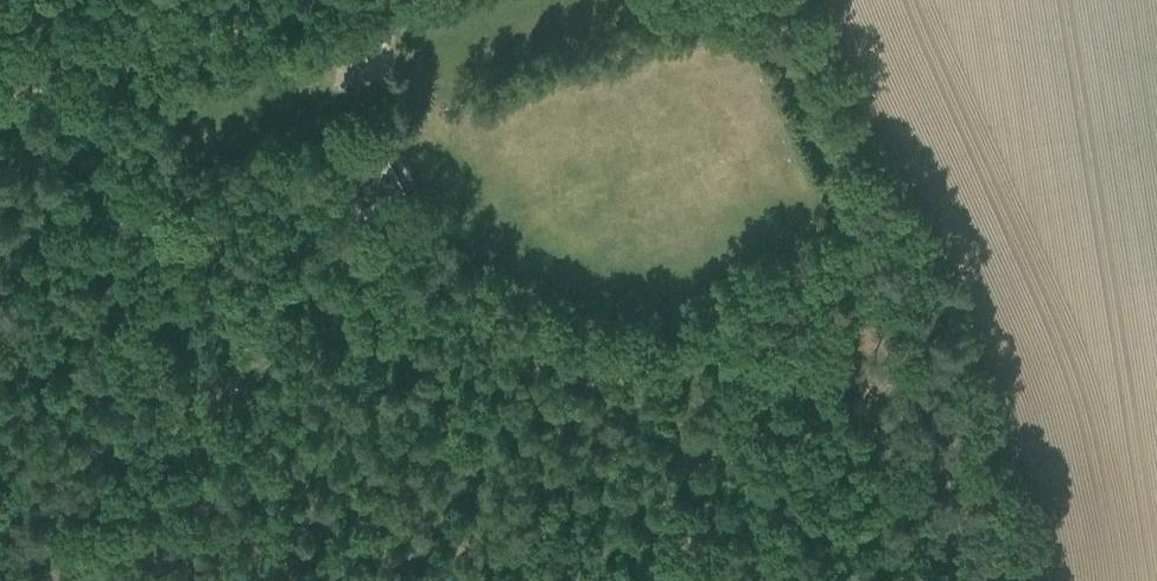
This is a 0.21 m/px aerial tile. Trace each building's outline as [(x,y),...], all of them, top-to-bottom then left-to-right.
[(332,155),(358,206),(400,185),(374,133),(332,155)]
